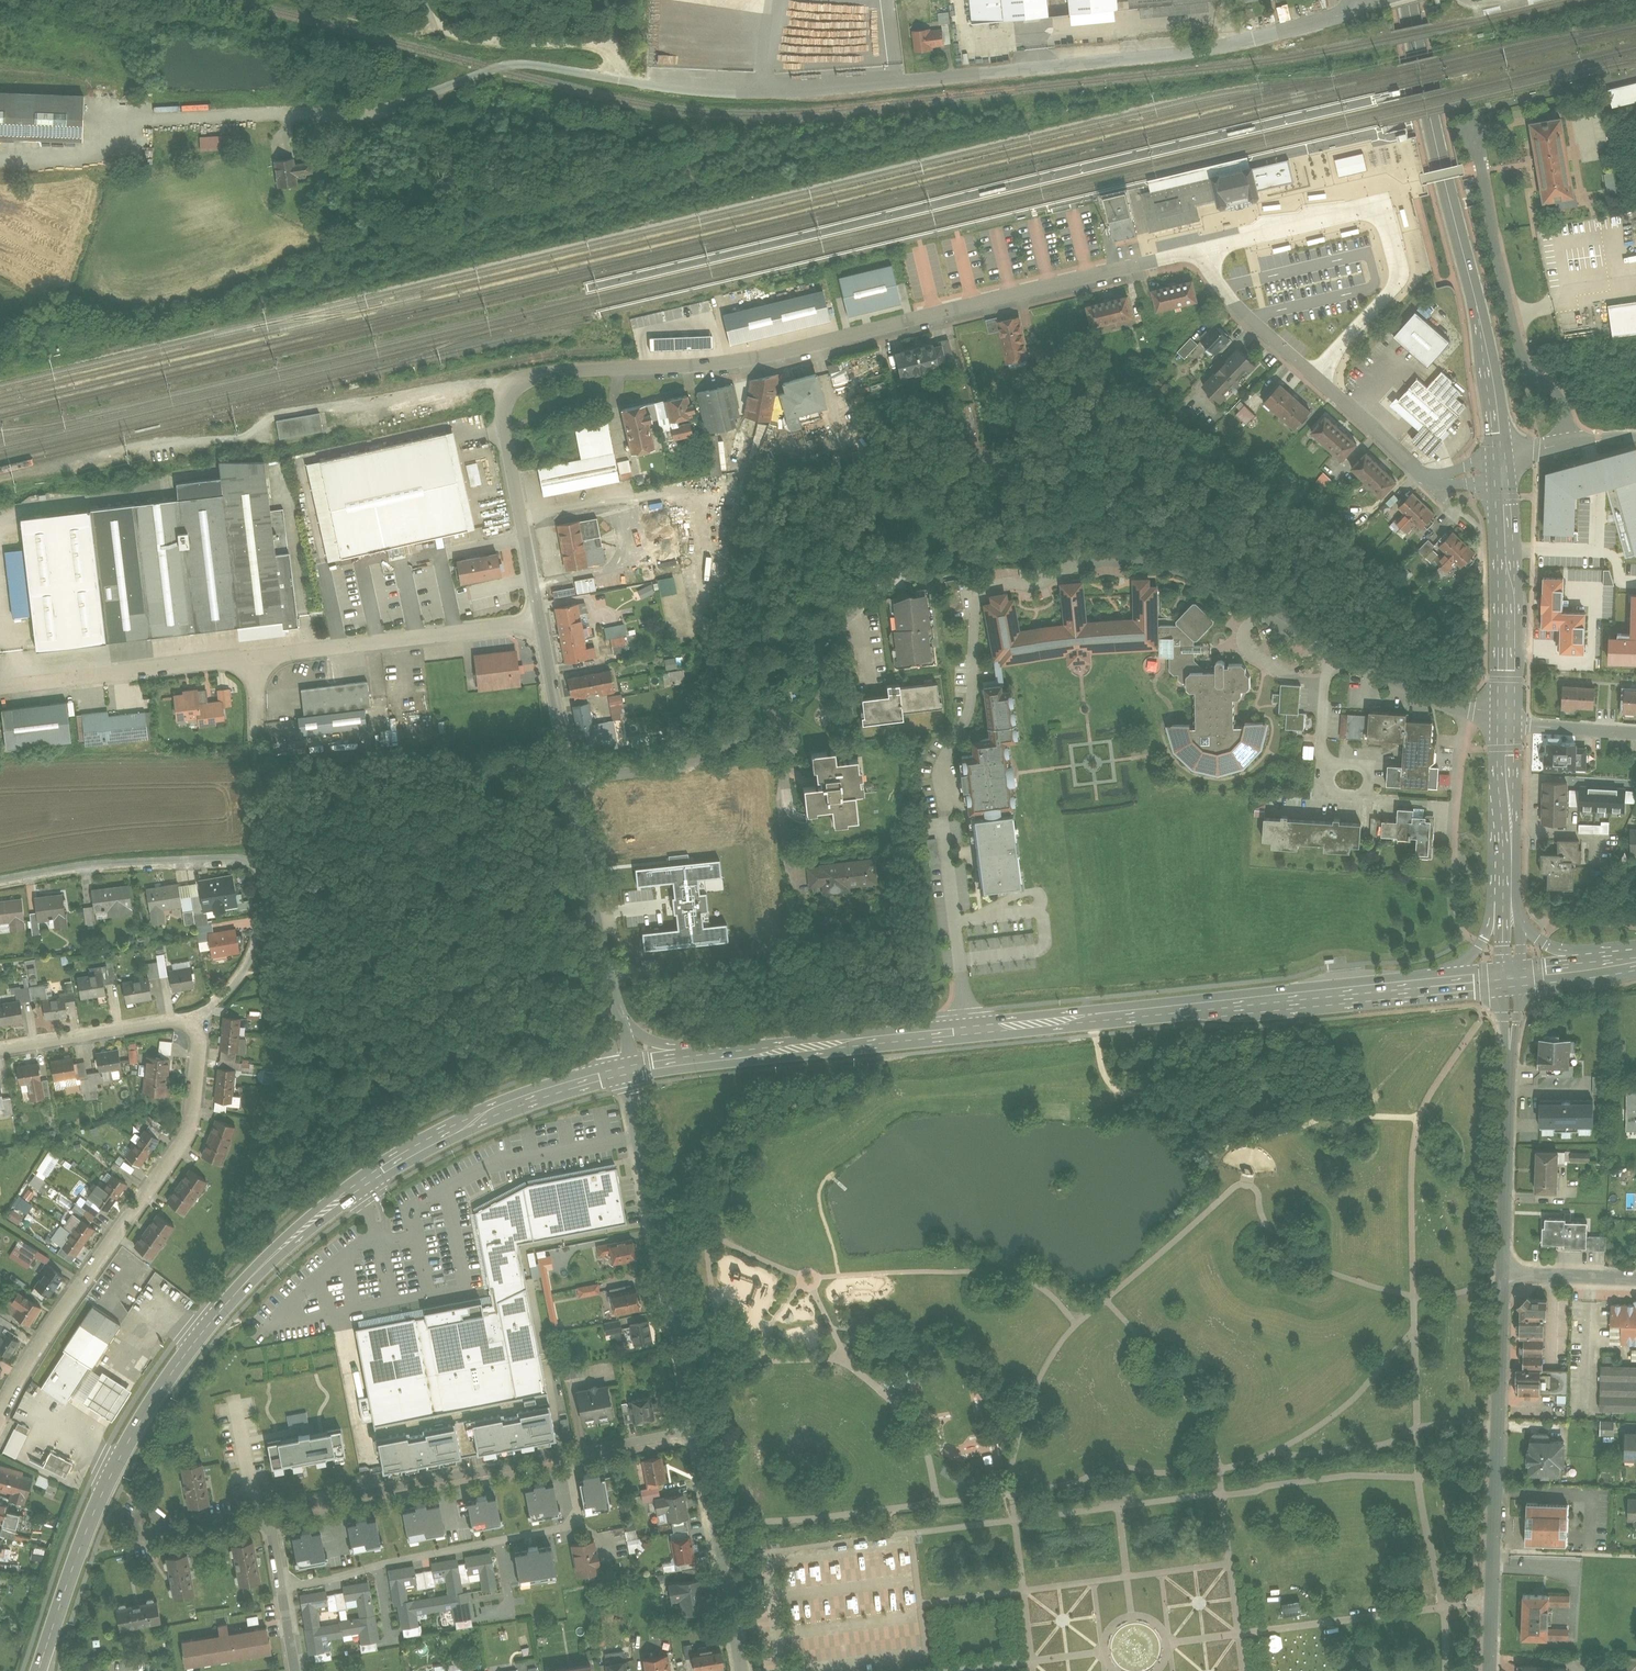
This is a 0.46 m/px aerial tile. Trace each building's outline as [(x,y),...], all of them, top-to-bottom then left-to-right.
[(1048,12),(1047,0),(1000,0),(1002,17),(1048,12)] [(1060,11),(1068,10),(1070,22),(1115,18),(1113,6),(1123,5),(1123,0),(1059,0),(1060,11)] [(1129,4),(1138,4),(1139,15),(1208,9),(1207,0),(1128,0),(1129,4)] [(909,30),(913,53),(933,49),(932,46),(944,44),(941,28),(929,30),(929,26),(909,30)] [(1607,88),(1611,107),(1635,101),(1635,81),(1607,88)] [(80,138),(80,123),(81,102),(81,89),(0,87),(0,136),(80,138)] [(1579,197),(1565,114),(1526,120),(1540,204),(1579,197)] [(1228,132),(1229,135),(1254,129),(1253,126),(1228,132)] [(200,150),(231,148),(230,135),(199,136),(200,150)] [(1336,158),(1340,176),(1368,169),(1364,152),(1336,158)] [(1148,179),(1150,191),(1231,172),(1251,167),(1248,155),(1148,179)] [(294,156),(273,159),(277,188),(297,185),(296,175),(311,173),(309,160),(294,162),(294,156)] [(1289,159),(1253,167),(1253,166),(1251,167),(1231,172),(1150,191),(1144,192),(1141,193),(1150,232),(1200,220),(1197,206),(1218,201),(1219,206),(1221,208),(1227,207),(1228,206),(1238,203),(1251,200),(1254,201),(1258,199),(1260,196),(1259,190),(1294,181),(1289,159)] [(981,192),(982,195),(1007,189),(1006,186),(981,192)] [(1013,215),(996,220),(997,226),(1014,222),(1013,215)] [(955,236),(953,230),(939,233),(940,240),(955,236)] [(847,316),(900,303),(891,264),(838,277),(842,296),(847,316)] [(1197,303),(1192,278),(1148,288),(1153,313),(1173,308),(1174,314),(1182,313),(1181,307),(1197,303)] [(829,320),(822,289),(723,313),(730,344),(829,320)] [(1134,316),(1128,289),(1084,299),(1090,326),(1134,316)] [(1608,308),(1612,338),(1635,334),(1635,304),(1608,308)] [(1394,336),(1428,367),(1437,358),(1450,343),(1416,312),(1396,335),(1394,336)] [(1019,315),(996,320),(995,317),(985,319),(988,333),(998,331),(1005,364),(1029,359),(1019,315)] [(1158,319),(1147,321),(1151,340),(1162,338),(1158,319)] [(1213,358),(1230,339),(1213,324),(1199,339),(1208,346),(1204,350),(1213,358)] [(711,333),(648,336),(649,348),(711,346),(711,333)] [(1184,359),(1198,344),(1190,337),(1177,352),(1184,359)] [(933,345),(893,354),(899,380),(939,371),(933,345)] [(1220,404),(1257,364),(1237,345),(1200,385),(1220,404)] [(828,364),(831,383),(846,381),(844,362),(828,364)] [(825,404),(816,367),(780,375),(783,386),(778,387),(779,392),(773,393),(777,373),(749,379),(741,418),(767,423),(776,424),(778,415),(784,414),(787,426),(799,423),(796,411),(825,404)] [(1446,429),(1466,405),(1456,396),(1460,390),(1450,382),(1453,379),(1441,369),(1428,386),(1416,376),(1399,397),(1395,394),(1389,402),(1419,427),(1418,428),(1413,434),(1409,439),(1430,455),(1433,451),(1439,444),(1449,432),(1446,429)] [(1292,429),(1310,410),(1279,381),(1261,400),(1292,429)] [(730,383),(695,392),(705,434),(734,427),(732,419),(739,418),(730,383)] [(663,399),(667,418),(694,412),(691,397),(688,398),(686,391),(662,396),(663,399)] [(644,399),(619,405),(629,448),(653,443),(649,422),(644,403),(644,399)] [(663,399),(644,403),(649,422),(656,420),(659,432),(670,430),(669,426),(667,418),(663,399)] [(1255,415),(1244,404),(1234,414),(1245,425),(1255,415)] [(318,411),(273,418),(277,439),(322,432),(318,411)] [(1341,459),(1358,440),(1325,411),(1309,430),(1341,459)] [(615,462),(606,420),(572,427),(579,458),(555,463),(540,466),(534,467),(542,502),(554,499),(553,494),(631,478),(627,459),(615,462)] [(689,422),(669,426),(670,430),(674,448),(686,445),(684,437),(692,435),(689,422)] [(445,430),(321,458),(343,555),(385,545),(389,561),(407,557),(403,541),(467,527),(445,430)] [(1544,529),(1573,530),(1573,498),(1574,492),(1606,483),(1615,516),(1626,557),(1635,554),(1635,444),(1545,470),(1544,529)] [(1379,494),(1396,478),(1365,447),(1349,463),(1379,494)] [(469,484),(480,482),(477,461),(467,463),(469,484)] [(23,517),(37,652),(238,632),(239,643),(284,638),(284,631),(296,630),(285,512),(270,514),(265,463),(219,464),(221,481),(177,485),(179,502),(23,517)] [(1331,480),(1322,472),(1315,481),(1324,488),(1331,480)] [(1434,512),(1412,490),(1408,495),(1405,492),(1399,499),(1402,501),(1395,508),(1401,513),(1393,520),(1407,534),(1416,526),(1419,529),(1424,524),(1428,527),(1434,521),(1429,516),(1434,512)] [(594,516),(555,523),(564,569),(603,562),(594,516)] [(1474,550),(1453,529),(1448,533),(1446,531),(1440,537),(1442,540),(1436,546),(1441,551),(1433,559),(1448,573),(1456,564),(1460,567),(1465,562),(1468,566),(1475,559),(1470,555),(1474,550)] [(1434,545),(1428,539),(1417,550),(1423,556),(1434,545)] [(454,557),(459,582),(500,574),(495,549),(454,557)] [(1610,569),(1604,569),(1604,583),(1615,584),(1610,569)] [(1039,624),(1018,627),(1013,595),(1006,596),(1005,589),(986,592),(988,600),(980,601),(990,659),(997,658),(998,664),(1024,660),(1044,657),(1066,654),(1067,663),(1090,661),(1089,652),(1112,650),(1132,649),(1158,647),(1157,591),(1157,581),(1149,582),(1149,575),(1131,575),(1131,616),(1109,617),(1086,619),(1082,578),(1059,581),(1063,621),(1039,624)] [(1563,577),(1542,576),(1542,626),(1560,626),(1559,648),(1584,648),(1585,605),(1562,605),(1563,577)] [(649,584),(635,591),(640,601),(653,594),(649,584)] [(884,596),(889,630),(893,663),(929,658),(925,625),(929,625),(925,591),(884,596)] [(1268,719),(1244,717),(1243,723),(1232,723),(1232,700),(1237,700),(1241,696),(1241,691),(1245,691),(1249,687),(1249,672),(1245,669),(1245,664),(1241,660),(1227,660),(1228,663),(1224,664),(1223,659),(1221,656),(1217,656),(1214,659),(1214,668),(1201,668),(1193,660),(1193,654),(1204,653),(1203,644),(1193,645),(1192,641),(1195,641),(1214,621),(1194,601),(1175,621),(1175,625),(1165,625),(1165,619),(1160,619),(1161,591),(1157,591),(1158,647),(1158,658),(1168,658),(1169,671),(1172,676),(1177,676),(1177,680),(1181,684),(1186,684),(1186,689),(1189,692),(1195,692),(1196,724),(1190,725),(1189,718),(1165,720),(1172,746),(1192,766),(1218,772),(1242,764),(1260,747),(1265,730),(1268,719)] [(1632,593),(1631,635),(1608,635),(1607,662),(1635,662),(1635,593),(1632,593)] [(584,601),(552,607),(562,662),(595,656),(593,645),(584,647),(578,615),(586,613),(584,601)] [(611,637),(609,638),(613,654),(637,649),(635,639),(626,640),(627,644),(623,644),(620,625),(614,626),(616,636),(611,637)] [(609,638),(611,637),(609,628),(602,629),(604,639),(609,638)] [(519,687),(515,647),(471,652),(475,691),(519,687)] [(674,657),(662,659),(664,670),(676,668),(674,657)] [(990,659),(994,680),(979,682),(986,732),(967,735),(969,748),(959,750),(959,756),(955,756),(961,802),(966,802),(967,809),(975,808),(1015,803),(1006,738),(1015,737),(1008,684),(1001,685),(998,664),(997,658),(990,659)] [(608,667),(566,674),(570,701),(585,699),(584,693),(597,691),(598,696),(613,694),(608,667)] [(666,672),(668,681),(664,682),(665,689),(672,688),(672,686),(679,685),(678,679),(683,678),(682,669),(666,672)] [(366,678),(299,686),(302,717),(370,709),(366,678)] [(858,715),(859,725),(901,720),(900,715),(940,710),(939,699),(936,700),(934,682),(897,687),(896,680),(883,682),(884,693),(859,697),(861,714),(858,715)] [(1594,682),(1562,680),(1560,709),(1574,709),(1574,706),(1593,707),(1594,682)] [(1284,729),(1303,731),(1304,714),(1298,714),(1300,683),(1280,682),(1279,693),(1271,693),(1270,703),(1279,703),(1278,714),(1285,714),(1284,729)] [(1625,686),(1623,711),(1635,712),(1635,709),(1635,686),(1625,686)] [(181,691),(171,693),(174,720),(195,717),(197,729),(215,726),(215,720),(223,718),(221,706),(230,704),(228,687),(215,689),(216,700),(206,701),(205,688),(196,689),(196,687),(180,689),(181,691)] [(586,700),(570,704),(578,741),(614,733),(611,719),(591,723),(586,700)] [(72,745),(68,705),(3,713),(7,752),(72,745)] [(1366,738),(1404,741),(1402,765),(1387,764),(1386,785),(1401,786),(1401,788),(1427,790),(1427,785),(1433,785),(1434,768),(1428,768),(1428,763),(1433,759),(1434,751),(1434,744),(1430,741),(1431,719),(1405,717),(1405,710),(1368,708),(1367,714),(1340,713),(1338,741),(1360,742),(1361,730),(1366,731),(1366,738)] [(80,718),(84,751),(149,744),(146,715),(108,719),(107,715),(80,718)] [(290,721),(265,724),(267,738),(287,735),(286,730),(291,730),(290,721)] [(1546,750),(1545,768),(1586,769),(1587,746),(1576,745),(1576,738),(1548,737),(1548,750),(1546,750)] [(1314,758),(1314,744),(1303,744),(1303,758),(1314,758)] [(833,753),(811,755),(813,772),(816,771),(817,781),(820,781),(821,786),(803,788),(806,814),(816,813),(816,809),(831,808),(833,824),(847,823),(847,820),(856,819),(853,793),(862,792),(861,785),(859,785),(859,779),(861,779),(860,771),(857,771),(856,761),(834,763),(833,753)] [(1542,778),(1541,823),(1566,824),(1567,779),(1542,778)] [(1623,790),(1622,812),(1635,812),(1635,807),(1635,780),(1630,780),(1629,791),(1623,790)] [(1623,788),(1582,786),(1581,810),(1622,812),(1623,790),(1623,788)] [(1024,877),(1015,803),(975,808),(980,849),(984,882),(998,880),(998,883),(1008,882),(1007,879),(1024,877)] [(1428,854),(1430,818),(1425,818),(1426,814),(1412,813),(1412,808),(1397,807),(1396,820),(1380,819),(1380,834),(1397,835),(1397,838),(1407,838),(1408,830),(1411,830),(1411,836),(1416,836),(1415,853),(1428,854)] [(1358,846),(1360,819),(1340,818),(1340,814),(1332,814),(1332,817),(1287,814),(1287,810),(1280,810),(1279,814),(1272,813),(1262,812),(1260,839),(1270,840),(1270,846),(1296,847),(1296,842),(1323,844),(1323,849),(1348,851),(1349,845),(1358,846)] [(1579,833),(1610,833),(1610,821),(1602,821),(1602,824),(1579,823),(1579,833)] [(938,863),(937,837),(927,838),(928,864),(938,863)] [(1557,851),(1540,851),(1539,871),(1546,871),(1546,886),(1573,887),(1573,864),(1572,864),(1572,860),(1581,861),(1581,847),(1577,847),(1578,842),(1578,838),(1557,837),(1557,851)] [(675,855),(677,862),(688,860),(687,853),(675,855)] [(807,867),(810,885),(823,884),(824,893),(848,890),(848,886),(879,882),(876,856),(818,863),(819,865),(807,867)] [(644,948),(728,940),(725,923),(708,925),(703,877),(720,874),(719,859),(636,868),(637,883),(672,881),(678,928),(643,932),(644,948)] [(230,873),(196,878),(199,900),(201,911),(203,911),(235,906),(230,873)] [(176,882),(144,887),(149,924),(164,922),(162,909),(180,907),(178,897),(176,882)] [(127,883),(89,888),(92,912),(105,910),(106,916),(131,913),(127,883)] [(60,892),(32,895),(34,913),(35,921),(51,919),(52,928),(66,927),(65,915),(63,915),(60,892)] [(189,896),(178,897),(180,907),(180,913),(191,912),(190,902),(189,896)] [(7,922),(8,931),(23,929),(20,897),(0,899),(0,923),(7,922)] [(201,911),(199,900),(190,902),(191,912),(192,913),(201,911)] [(82,906),(85,922),(93,921),(90,905),(82,906)] [(198,950),(208,948),(205,932),(211,931),(209,920),(205,920),(203,911),(201,911),(192,913),(198,950)] [(35,921),(34,913),(28,913),(31,937),(37,936),(35,921)] [(211,931),(205,932),(208,948),(210,957),(238,952),(233,927),(211,931)] [(67,963),(66,955),(59,956),(60,964),(67,963)] [(100,971),(102,983),(114,981),(110,955),(103,956),(104,964),(93,966),(94,972),(100,971)] [(153,961),(155,976),(165,975),(163,960),(162,960),(154,961),(153,961)] [(167,969),(171,991),(193,988),(188,960),(170,963),(171,968),(167,969)] [(146,978),(155,976),(153,961),(143,963),(145,976),(146,978)] [(75,975),(78,998),(94,995),(96,1008),(107,1006),(105,990),(103,990),(102,983),(100,971),(94,972),(75,975)] [(119,980),(123,1002),(149,998),(146,978),(145,976),(119,980)] [(13,995),(14,998),(18,998),(19,1001),(29,1000),(27,986),(27,984),(8,987),(9,995),(13,995)] [(40,998),(47,997),(45,984),(27,986),(29,1000),(40,998)] [(40,998),(43,1019),(66,1015),(65,1005),(73,1004),(71,990),(56,992),(56,996),(47,997),(40,998)] [(22,1021),(19,1001),(18,998),(14,998),(0,1000),(0,1024),(22,1021)] [(237,1017),(220,1016),(218,1049),(233,1050),(233,1053),(242,1054),(244,1036),(236,1035),(237,1017)] [(1540,1070),(1546,1069),(1546,1075),(1574,1075),(1574,1063),(1572,1063),(1572,1036),(1540,1036),(1540,1070)] [(155,1056),(168,1057),(170,1041),(157,1040),(155,1056)] [(93,1052),(96,1071),(107,1069),(119,1067),(116,1048),(93,1052)] [(71,1054),(47,1058),(51,1079),(72,1076),(74,1075),(72,1062),(71,1054)] [(164,1095),(168,1057),(155,1056),(143,1055),(139,1092),(164,1095)] [(39,1079),(36,1060),(12,1064),(15,1084),(23,1082),(26,1099),(42,1097),(39,1079)] [(83,1060),(72,1062),(74,1075),(72,1076),(73,1079),(77,1079),(85,1077),(85,1073),(83,1060)] [(233,1069),(215,1067),(212,1100),(213,1101),(224,1102),(229,1102),(230,1095),(233,1069)] [(96,1071),(85,1073),(85,1077),(88,1091),(89,1098),(96,1097),(95,1090),(96,1090),(95,1081),(99,1080),(109,1078),(107,1069),(96,1071)] [(1593,1075),(1594,1092),(1604,1092),(1604,1075),(1593,1075)] [(85,1077),(77,1079),(79,1093),(88,1091),(85,1077)] [(45,1078),(39,1079),(42,1097),(48,1096),(45,1078)] [(1625,1087),(1625,1128),(1635,1128),(1635,1087),(1625,1087)] [(10,1112),(7,1095),(0,1096),(0,1113),(10,1112)] [(224,1102),(223,1106),(236,1107),(238,1096),(230,1095),(229,1102),(224,1102)] [(1540,1098),(1541,1124),(1593,1123),(1593,1097),(1540,1098)] [(223,1106),(224,1102),(213,1101),(212,1111),(223,1112),(223,1106)] [(233,1126),(212,1118),(198,1155),(219,1162),(233,1126)] [(97,1135),(94,1127),(87,1129),(90,1137),(97,1135)] [(123,1156),(138,1166),(157,1138),(142,1128),(123,1156)] [(1558,1147),(1535,1146),(1534,1189),(1557,1190),(1558,1165),(1589,1165),(1590,1155),(1569,1154),(1569,1152),(1558,1152),(1558,1147)] [(67,1162),(46,1148),(37,1162),(46,1167),(50,1160),(63,1168),(67,1162)] [(357,1322),(374,1429),(546,1395),(527,1283),(520,1236),(627,1217),(617,1160),(528,1176),(477,1205),(492,1290),(493,1298),(357,1322)] [(109,1172),(116,1177),(122,1169),(111,1161),(105,1169),(109,1172)] [(205,1181),(186,1167),(163,1198),(182,1212),(205,1181)] [(106,1212),(125,1183),(116,1177),(109,1172),(90,1201),(106,1212)] [(49,1186),(35,1175),(28,1184),(42,1195),(49,1186)] [(81,1202),(74,1214),(88,1223),(95,1212),(81,1202)] [(10,1219),(19,1224),(23,1216),(15,1211),(10,1219)] [(75,1257),(94,1227),(88,1223),(74,1214),(68,1211),(58,1225),(68,1232),(58,1246),(59,1247),(73,1256),(75,1257)] [(173,1226),(152,1212),(130,1243),(152,1258),(173,1226)] [(1544,1224),(1541,1224),(1541,1242),(1563,1242),(1563,1246),(1585,1247),(1585,1220),(1564,1220),(1564,1216),(1544,1216),(1544,1224)] [(1606,1236),(1587,1235),(1587,1249),(1606,1249),(1606,1236)] [(41,1276),(48,1267),(36,1257),(39,1253),(22,1240),(9,1257),(29,1272),(32,1269),(41,1276)] [(613,1266),(636,1262),(632,1242),(609,1246),(611,1255),(613,1266)] [(599,1257),(611,1255),(609,1246),(597,1248),(599,1257)] [(73,1256),(59,1247),(55,1253),(69,1262),(73,1256)] [(532,1276),(541,1275),(550,1325),(557,1324),(547,1268),(553,1267),(551,1253),(545,1255),(544,1249),(527,1252),(532,1276)] [(41,1276),(35,1285),(50,1296),(64,1277),(49,1266),(48,1267),(41,1276)] [(117,1279),(108,1293),(130,1308),(139,1294),(117,1279)] [(638,1309),(634,1287),(626,1288),(625,1283),(606,1287),(612,1314),(638,1309)] [(598,1285),(578,1289),(580,1298),(599,1294),(598,1285)] [(14,1316),(30,1327),(44,1307),(19,1290),(12,1301),(9,1299),(3,1309),(5,1310),(14,1316)] [(1516,1369),(1515,1393),(1566,1394),(1566,1369),(1541,1369),(1543,1316),(1545,1316),(1546,1295),(1527,1295),(1526,1293),(1524,1295),(1520,1298),(1518,1300),(1520,1302),(1519,1316),(1518,1316),(1518,1339),(1522,1339),(1522,1369),(1516,1369)] [(1633,1299),(1635,1303),(1610,1302),(1610,1324),(1620,1324),(1620,1345),(1635,1346),(1635,1297),(1633,1299)] [(796,1304),(786,1303),(785,1313),(795,1314),(796,1304)] [(14,1316),(5,1310),(3,1309),(0,1306),(0,1314),(11,1321),(14,1316)] [(119,1326),(90,1307),(61,1350),(64,1352),(39,1388),(64,1405),(70,1396),(80,1403),(98,1376),(90,1370),(119,1326)] [(10,1330),(15,1324),(11,1321),(0,1314),(0,1323),(10,1330)] [(652,1343),(648,1319),(627,1322),(628,1326),(620,1328),(618,1320),(602,1322),(604,1334),(622,1331),(625,1343),(631,1342),(632,1347),(652,1343)] [(10,1330),(0,1323),(0,1350),(10,1357),(21,1340),(9,1332),(10,1330)] [(579,1363),(559,1367),(561,1379),(581,1376),(579,1363)] [(1600,1364),(1599,1411),(1635,1411),(1635,1365),(1600,1364)] [(101,1373),(98,1376),(80,1403),(109,1422),(129,1392),(101,1373)] [(606,1382),(573,1388),(579,1420),(612,1414),(606,1382)] [(623,1423),(652,1418),(648,1394),(628,1398),(630,1411),(621,1412),(623,1423)] [(550,1409),(472,1424),(478,1454),(556,1439),(550,1409)] [(12,1457),(28,1427),(10,1418),(0,1437),(0,1451),(12,1457)] [(302,1438),(309,1436),(306,1418),(286,1421),(288,1435),(301,1432),(302,1438)] [(1613,1427),(1613,1421),(1599,1420),(1599,1436),(1612,1437),(1613,1427)] [(454,1427),(376,1442),(381,1472),(459,1457),(454,1427)] [(302,1438),(270,1444),(275,1470),(347,1456),(342,1430),(309,1436),(302,1438)] [(1624,1430),(1623,1461),(1634,1462),(1634,1459),(1635,1459),(1635,1431),(1624,1430)] [(1563,1437),(1529,1436),(1528,1447),(1525,1447),(1524,1465),(1528,1465),(1528,1475),(1559,1475),(1560,1465),(1563,1466),(1563,1437)] [(50,1450),(44,1463),(65,1474),(72,1461),(50,1450)] [(661,1463),(660,1456),(634,1460),(639,1488),(646,1487),(646,1488),(657,1485),(656,1481),(664,1479),(663,1470),(666,1469),(665,1462),(661,1463)] [(208,1504),(200,1460),(179,1463),(187,1507),(208,1504)] [(8,1491),(6,1498),(23,1503),(31,1477),(20,1474),(21,1470),(0,1464),(0,1489),(8,1491)] [(600,1478),(600,1473),(585,1475),(586,1481),(581,1482),(586,1512),(609,1508),(604,1477),(600,1478)] [(36,1483),(47,1486),(50,1478),(38,1474),(36,1483)] [(560,1516),(555,1485),(546,1486),(546,1483),(536,1485),(536,1487),(526,1489),(532,1521),(560,1516)] [(686,1517),(682,1492),(654,1497),(658,1522),(671,1520),(671,1523),(682,1521),(681,1518),(686,1517)] [(503,1527),(498,1495),(489,1497),(489,1494),(479,1496),(479,1498),(469,1500),(475,1532),(503,1527)] [(1523,1545),(1566,1547),(1568,1502),(1525,1500),(1523,1545)] [(10,1526),(11,1522),(21,1524),(24,1513),(4,1510),(5,1503),(0,1502),(0,1524),(10,1526)] [(447,1535),(441,1503),(427,1505),(426,1503),(415,1505),(415,1507),(404,1510),(409,1542),(447,1535)] [(383,1548),(377,1517),(369,1518),(368,1515),(358,1517),(359,1520),(349,1521),(354,1553),(383,1548)] [(15,1536),(15,1527),(0,1527),(0,1536),(15,1536)] [(327,1563),(322,1531),(313,1533),(313,1530),(302,1532),(303,1534),(293,1536),(298,1568),(327,1563)] [(691,1543),(689,1533),(669,1536),(673,1563),(694,1560),(692,1552),(697,1551),(695,1542),(691,1543)] [(258,1581),(250,1537),(229,1541),(237,1584),(258,1581)] [(599,1571),(593,1537),(568,1541),(574,1576),(599,1571)] [(640,1552),(645,1544),(639,1539),(633,1548),(640,1552)] [(8,1564),(11,1543),(0,1542),(0,1563),(8,1564)] [(557,1578),(553,1549),(541,1551),(541,1547),(529,1549),(530,1552),(516,1555),(521,1584),(557,1578)] [(193,1593),(185,1549),(164,1553),(171,1596),(193,1593)] [(490,1552),(464,1556),(465,1564),(467,1575),(479,1573),(480,1581),(482,1590),(495,1588),(490,1552)] [(416,1583),(414,1573),(413,1566),(389,1570),(394,1606),(397,1606),(400,1630),(402,1630),(419,1627),(418,1615),(452,1610),(454,1622),(455,1622),(471,1619),(467,1593),(462,1593),(461,1584),(458,1565),(458,1560),(432,1563),(433,1571),(434,1577),(446,1575),(449,1596),(409,1602),(406,1585),(416,1583)] [(465,1564),(458,1565),(461,1584),(480,1581),(479,1573),(467,1575),(465,1564)] [(416,1583),(417,1590),(436,1587),(434,1577),(433,1571),(414,1573),(416,1583)] [(703,1609),(698,1576),(665,1581),(668,1598),(680,1596),(681,1595),(683,1612),(703,1609)] [(326,1605),(325,1595),(324,1591),(301,1595),(309,1654),(315,1653),(324,1652),(322,1640),(343,1637),(342,1635),(359,1633),(361,1643),(376,1641),(379,1641),(370,1581),(342,1585),(343,1592),(345,1602),(355,1600),(358,1617),(339,1620),(339,1622),(319,1625),(317,1606),(326,1605)] [(326,1605),(327,1611),(346,1609),(345,1602),(343,1592),(325,1595),(326,1605)] [(1569,1594),(1522,1592),(1520,1637),(1567,1639),(1568,1628),(1548,1627),(1548,1621),(1554,1621),(1554,1611),(1548,1611),(1548,1605),(1569,1605),(1569,1594)] [(155,1599),(111,1606),(115,1627),(159,1620),(155,1599)] [(572,1608),(571,1601),(562,1603),(564,1610),(572,1608)] [(756,1609),(757,1625),(769,1624),(768,1608),(756,1609)] [(471,1619),(455,1622),(456,1629),(472,1627),(471,1619)] [(187,1668),(272,1655),(268,1629),(230,1634),(229,1627),(219,1628),(221,1636),(183,1642),(187,1668)] [(419,1627),(402,1630),(403,1637),(422,1635),(421,1627),(419,1627)] [(377,1650),(376,1641),(361,1643),(359,1644),(360,1652),(377,1650)] [(721,1668),(719,1648),(709,1649),(709,1645),(696,1647),(697,1651),(689,1652),(690,1657),(683,1658),(685,1670),(692,1670),(699,1670),(721,1668)] [(330,1651),(324,1652),(315,1653),(316,1662),(331,1660),(330,1651)] [(666,1652),(640,1656),(643,1670),(669,1670),(666,1652)] [(1628,1670),(1635,1670),(1635,1656),(1628,1655),(1628,1670)] [(623,1656),(603,1660),(605,1670),(626,1670),(623,1656)] [(588,1660),(544,1667),(545,1670),(590,1670),(588,1660)]
